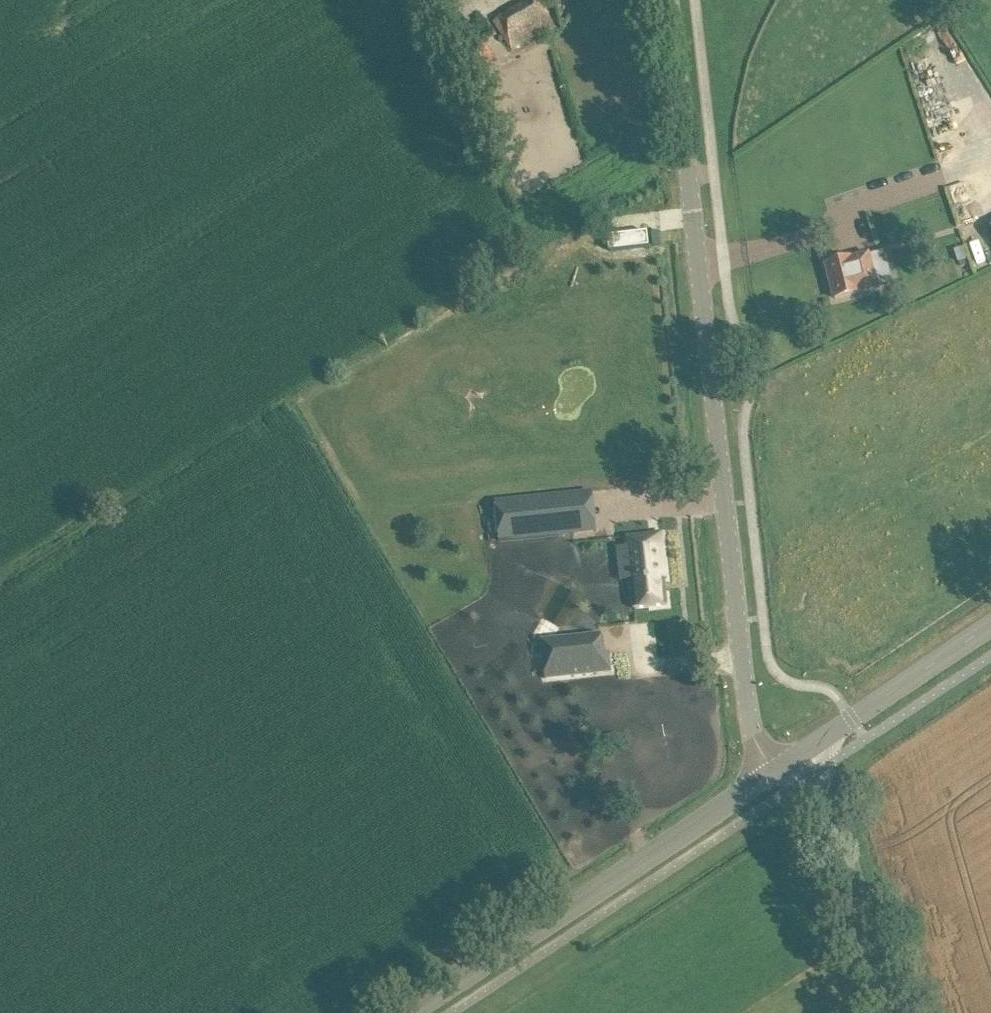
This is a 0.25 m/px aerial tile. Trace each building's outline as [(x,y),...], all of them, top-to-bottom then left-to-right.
[(520,6),(495,20),(512,48),(555,25),(540,0),(531,0),(520,6)] [(466,77),(494,60),(482,43),(455,60),(466,77)] [(651,231),(653,245),(660,244),(659,231),(651,231)] [(648,233),(608,238),(610,253),(625,251),(650,248),(648,233)] [(878,288),(869,254),(827,264),(836,298),(878,288)] [(571,493),(495,501),(499,541),(575,533),(571,493)] [(670,540),(634,544),(635,554),(638,554),(642,586),(639,587),(643,616),(676,612),(673,585),(675,585),(670,540)] [(601,634),(541,640),(545,678),(612,671),(610,652),(603,653),(601,634)]
